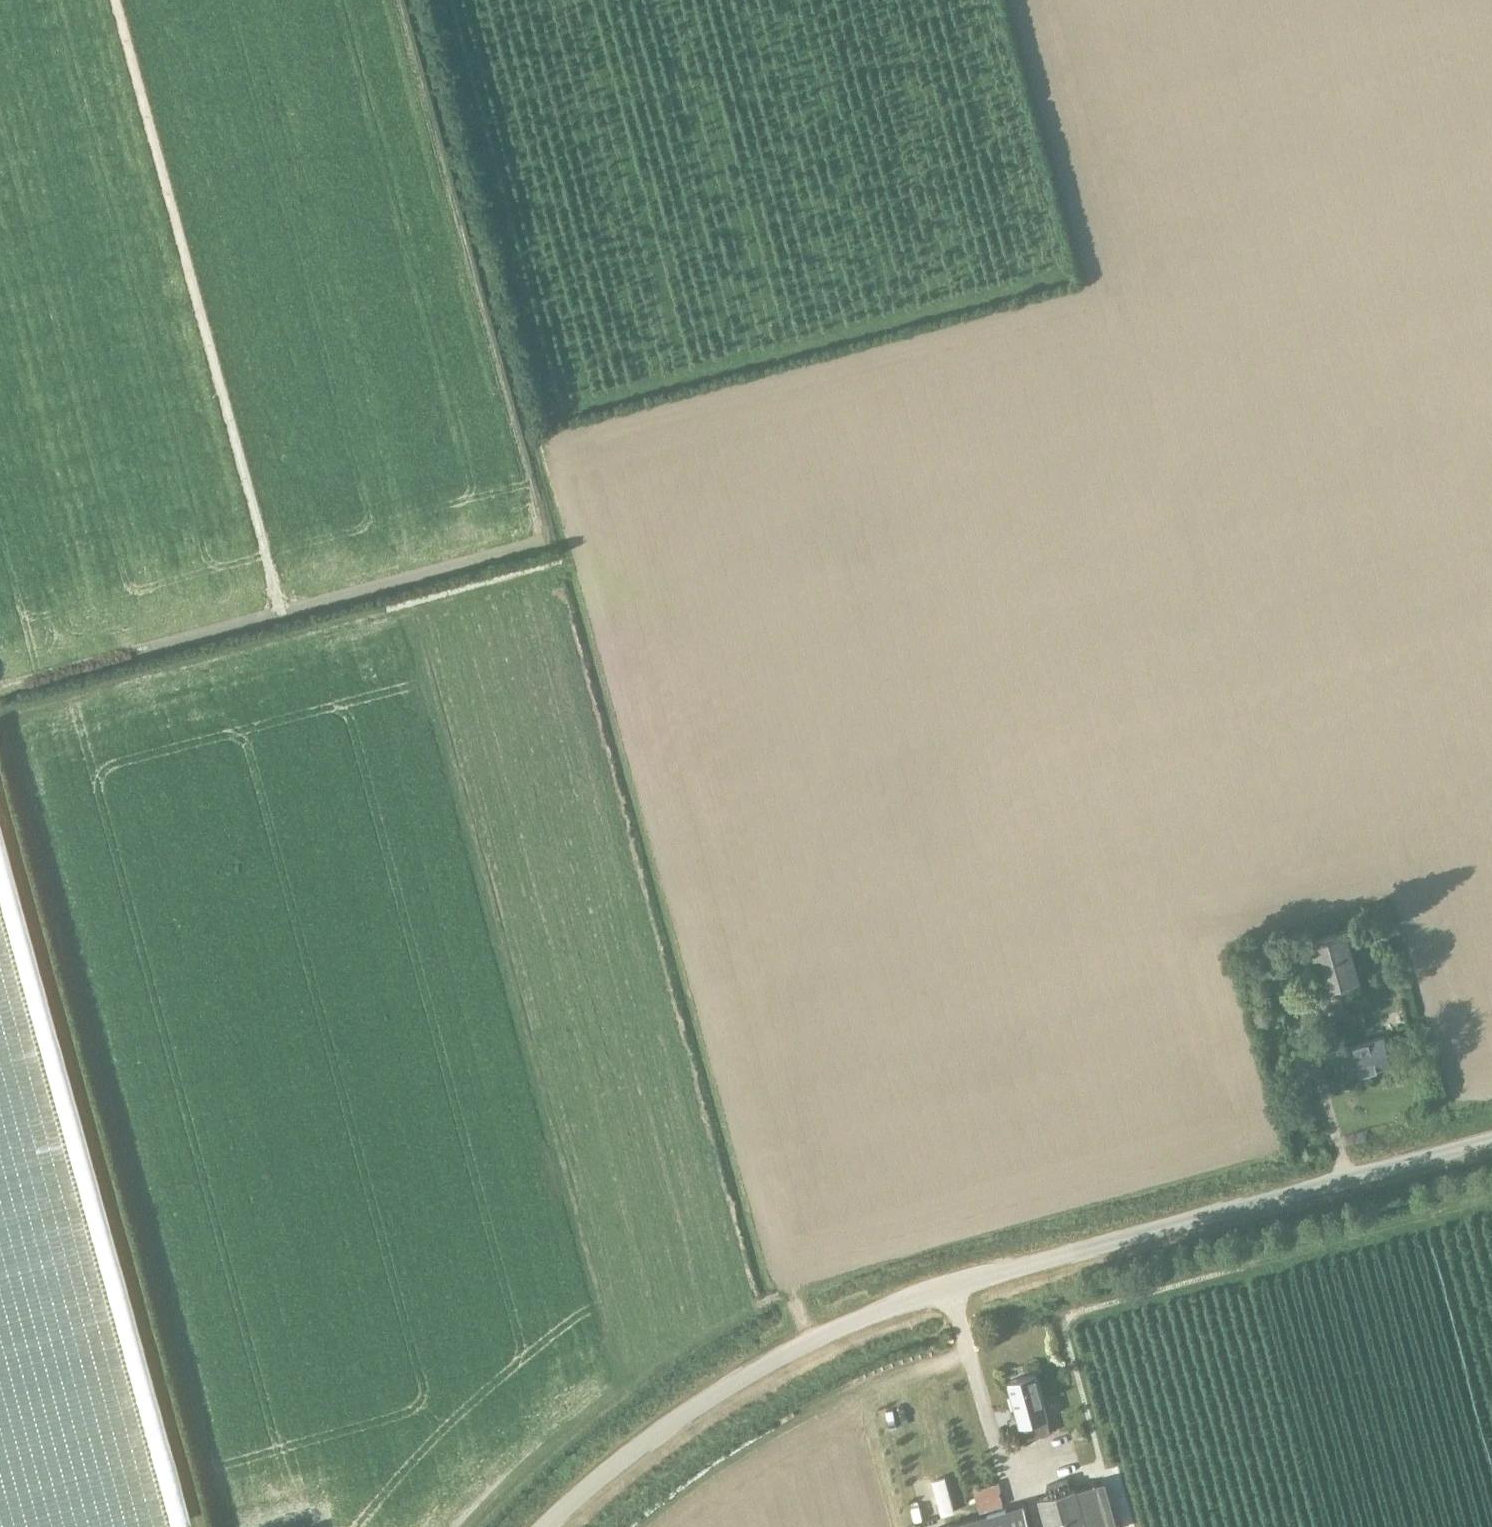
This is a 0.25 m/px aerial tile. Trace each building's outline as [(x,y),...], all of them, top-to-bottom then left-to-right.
[(1323,990),(1360,980),(1345,927),(1308,938),(1323,990)] [(1383,1035),(1340,1047),(1348,1075),(1391,1062),(1388,1052),(1403,1048),(1399,1031),(1383,1036),(1383,1035)] [(1034,1436),(1050,1432),(1045,1416),(1046,1416),(1034,1373),(1007,1381),(1019,1424),(1029,1421),(1034,1436)] [(1100,1481),(1037,1498),(1045,1526),(1113,1526),(1100,1481)] [(979,1512),(1003,1506),(997,1482),(973,1488),(979,1512)] [(162,1487),(171,1519),(182,1516),(173,1484),(162,1487)] [(946,1525),(946,1526),(1029,1526),(1023,1503),(946,1525)]
